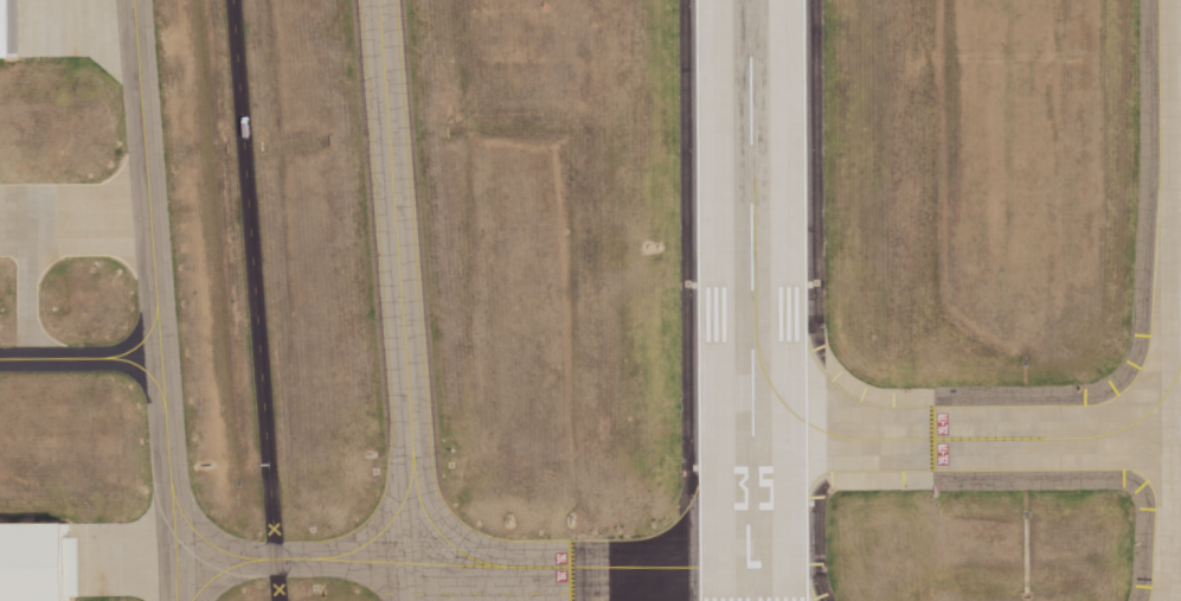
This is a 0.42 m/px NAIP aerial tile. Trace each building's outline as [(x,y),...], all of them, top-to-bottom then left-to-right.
[(17,57),(0,57),(0,0),(17,0),(17,57)] [(68,597),(68,600),(0,600),(0,522),(66,522),(68,597)]
